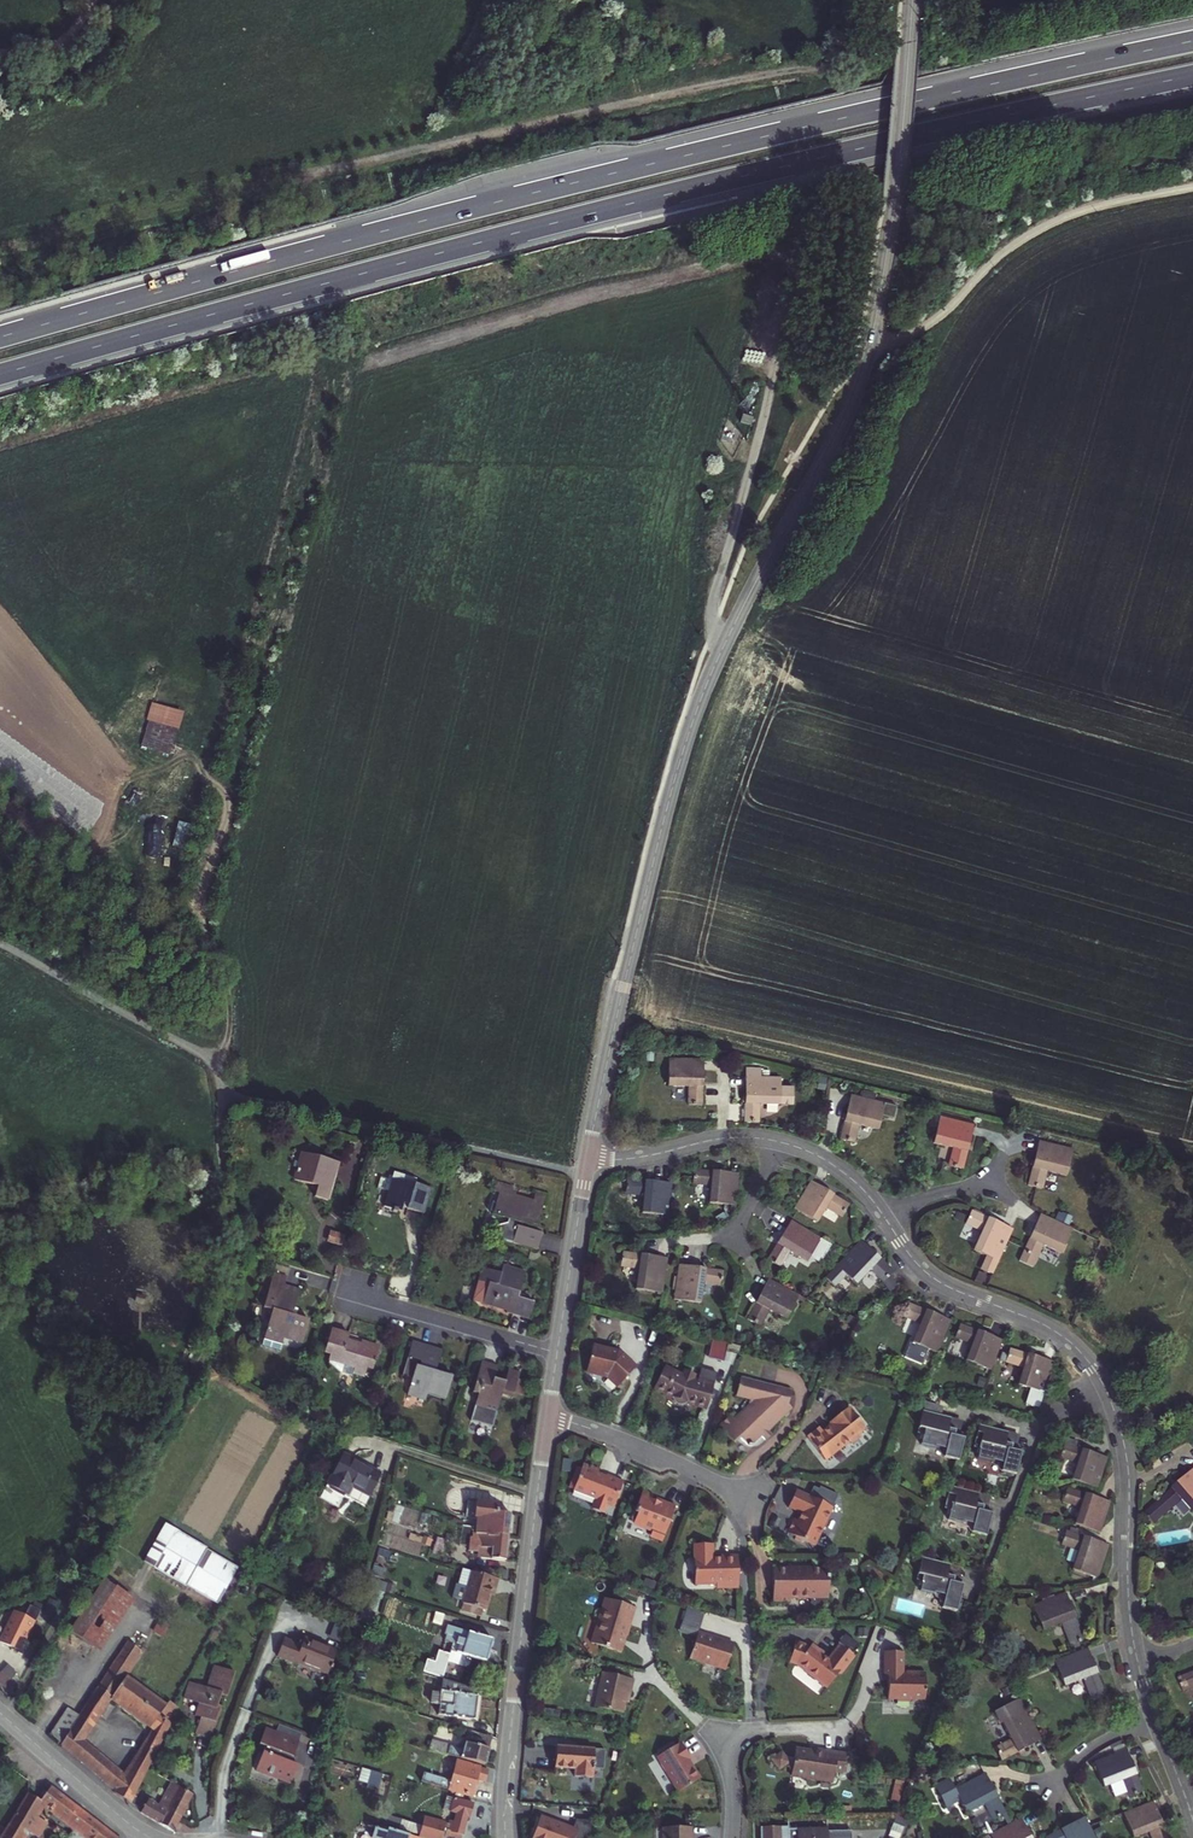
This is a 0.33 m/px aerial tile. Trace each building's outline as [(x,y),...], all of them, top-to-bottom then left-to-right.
[(154,701),(142,745),(173,754),(186,710),(154,701)] [(691,1088),(690,1105),(702,1105),(706,1061),(672,1057),(670,1085),(691,1088)] [(749,1066),(747,1119),(761,1120),(761,1104),(781,1105),(793,1106),(794,1088),(781,1087),(782,1075),(761,1074),(761,1067),(749,1066)] [(851,1097),(841,1141),(857,1144),(861,1126),(880,1130),(882,1116),(894,1119),(898,1107),(851,1097)] [(941,1118),(936,1145),(956,1150),(953,1168),(968,1171),(978,1129),(941,1118)] [(1040,1144),(1030,1186),(1044,1189),(1048,1173),(1069,1177),(1075,1152),(1040,1144)] [(338,1169),(306,1158),(300,1176),(295,1174),(291,1185),(315,1193),(312,1203),(326,1207),(338,1169)] [(710,1202),(739,1204),(741,1176),(696,1172),(695,1186),(712,1187),(710,1202)] [(392,1186),(385,1185),(380,1197),(392,1201),(389,1209),(410,1214),(412,1209),(414,1210),(413,1213),(430,1218),(440,1188),(420,1183),(417,1182),(416,1186),(398,1181),(397,1183),(394,1182),(392,1186)] [(671,1217),(674,1186),(629,1182),(628,1196),(644,1197),(643,1214),(671,1217)] [(813,1183),(798,1209),(817,1221),(828,1204),(847,1215),(852,1207),(813,1183)] [(499,1217),(499,1219),(514,1225),(512,1231),(500,1231),(505,1244),(540,1256),(545,1240),(528,1234),(530,1230),(542,1234),(550,1213),(515,1200),(518,1192),(505,1187),(502,1196),(507,1197),(503,1208),(500,1207),(496,1216),(499,1217)] [(975,1251),(1000,1262),(1014,1232),(974,1212),(968,1225),(982,1231),(975,1251)] [(1043,1216),(1023,1265),(1037,1270),(1046,1248),(1065,1255),(1076,1230),(1043,1216)] [(794,1221),(772,1261),(784,1267),(794,1252),(810,1262),(812,1259),(822,1265),(835,1246),(824,1240),(794,1221)] [(332,1251),(346,1255),(350,1245),(335,1240),(332,1251)] [(871,1270),(886,1284),(892,1278),(896,1274),(860,1242),(837,1268),(857,1285),(871,1270)] [(671,1258),(624,1251),(621,1267),(639,1270),(637,1289),(665,1294),(671,1258)] [(724,1287),(726,1272),(680,1265),(675,1299),(703,1304),(706,1285),(724,1287)] [(501,1278),(483,1271),(471,1303),(504,1316),(504,1317),(511,1320),(514,1312),(517,1304),(516,1303),(526,1278),(504,1270),(501,1278)] [(787,1319),(800,1297),(770,1279),(749,1319),(761,1325),(769,1310),(787,1319)] [(310,1286),(292,1280),(288,1292),(276,1288),(271,1301),(277,1303),(268,1330),(266,1336),(268,1339),(271,1338),(279,1341),(280,1344),(283,1342),(286,1336),(289,1329),(306,1335),(314,1314),(302,1310),(310,1286)] [(141,1289),(139,1298),(149,1299),(150,1290),(141,1289)] [(517,1304),(514,1312),(511,1320),(526,1325),(532,1309),(517,1304)] [(939,1353),(953,1323),(911,1305),(906,1317),(924,1325),(916,1344),(939,1353)] [(356,1330),(336,1324),(328,1349),(334,1351),(331,1358),(358,1368),(356,1372),(368,1376),(373,1364),(378,1365),(384,1347),(354,1335),(356,1330)] [(966,1364),(993,1374),(1003,1348),(1005,1342),(963,1326),(958,1339),(974,1345),(966,1364)] [(415,1341),(412,1348),(425,1353),(428,1346),(415,1341)] [(710,1357),(725,1360),(727,1344),(712,1341),(710,1357)] [(445,1352),(428,1346),(425,1353),(412,1348),(404,1375),(411,1377),(404,1398),(424,1405),(426,1398),(443,1404),(452,1379),(437,1374),(445,1352)] [(640,1369),(626,1357),(621,1354),(596,1348),(590,1374),(611,1379),(622,1389),(640,1369)] [(1043,1406),(1046,1395),(1048,1388),(1052,1376),(1056,1364),(1012,1351),(1008,1363),(1023,1368),(1018,1386),(1033,1390),(1028,1408),(1041,1412),(1043,1406)] [(499,1372),(483,1366),(473,1395),(479,1397),(470,1423),(492,1431),(503,1400),(513,1403),(521,1379),(509,1375),(504,1391),(494,1387),(499,1372)] [(710,1411),(720,1376),(704,1372),(701,1382),(698,1382),(699,1379),(689,1375),(687,1380),(668,1370),(658,1390),(676,1400),(677,1403),(678,1406),(681,1407),(684,1408),(687,1407),(689,1406),(710,1411)] [(1048,1388),(1053,1390),(1056,1378),(1052,1376),(1048,1388)] [(1053,1390),(1059,1392),(1063,1380),(1056,1378),(1053,1390)] [(795,1413),(791,1409),(795,1395),(744,1382),(739,1400),(760,1405),(737,1425),(733,1421),(724,1429),(728,1434),(726,1435),(737,1447),(740,1443),(744,1447),(754,1449),(761,1448),(767,1444),(764,1441),(766,1440),(769,1436),(795,1413)] [(824,1429),(812,1439),(830,1462),(854,1442),(856,1444),(865,1437),(863,1435),(870,1429),(853,1408),(834,1423),(836,1426),(827,1433),(824,1429)] [(950,1421),(924,1414),(920,1431),(925,1432),(923,1438),(922,1437),(921,1441),(923,1442),(922,1448),(936,1451),(936,1450),(947,1453),(945,1460),(959,1464),(964,1445),(961,1444),(962,1439),(955,1438),(956,1434),(947,1431),(950,1421)] [(963,1424),(950,1421),(947,1431),(956,1434),(961,1435),(963,1424)] [(1004,1435),(979,1428),(975,1445),(980,1446),(978,1452),(976,1451),(975,1456),(978,1456),(977,1462),(991,1466),(992,1464),(1002,1467),(1000,1474),(1015,1478),(1019,1460),(1015,1458),(1016,1453),(1011,1451),(1012,1448),(1003,1446),(1006,1435),(1004,1435)] [(1020,1439),(1006,1435),(1003,1446),(1012,1448),(1017,1450),(1020,1439)] [(1074,1481),(1100,1490),(1111,1459),(1100,1456),(1069,1446),(1065,1458),(1080,1463),(1074,1481)] [(371,1497),(383,1476),(346,1454),(328,1483),(348,1495),(353,1487),(371,1497)] [(600,1475),(602,1471),(587,1465),(585,1470),(580,1468),(572,1489),(588,1495),(587,1497),(599,1502),(596,1511),(607,1516),(613,1518),(626,1483),(610,1476),(609,1480),(604,1478),(603,1476),(600,1475)] [(1154,1505),(1146,1512),(1156,1524),(1181,1501),(1192,1514),(1192,1470),(1154,1505)] [(371,1497),(353,1487),(348,1495),(365,1506),(371,1497)] [(1098,1498),(1071,1488),(1066,1502),(1084,1508),(1077,1525),(1103,1534),(1113,1503),(1098,1498)] [(978,1497),(952,1490),(947,1507),(952,1508),(951,1514),(949,1513),(948,1517),(950,1518),(949,1523),(964,1527),(964,1526),(975,1529),(973,1536),(987,1540),(992,1521),(987,1520),(989,1514),(983,1513),(984,1510),(975,1508),(978,1497)] [(660,1499),(659,1502),(655,1501),(656,1498),(655,1496),(646,1493),(640,1509),(638,1508),(637,1513),(638,1513),(636,1518),(635,1517),(640,1526),(640,1525),(644,1526),(644,1527),(656,1532),(656,1533),(656,1536),(658,1539),(662,1540),(665,1540),(667,1538),(668,1538),(679,1507),(660,1499)] [(790,1536),(817,1549),(835,1511),(799,1494),(791,1511),(803,1517),(800,1524),(796,1522),(790,1536)] [(993,1500),(978,1497),(975,1508),(984,1510),(990,1511),(993,1500)] [(499,1541),(509,1542),(511,1520),(498,1518),(499,1510),(470,1508),(468,1523),(473,1524),(472,1533),(476,1534),(475,1540),(490,1541),(490,1543),(499,1544),(499,1541)] [(145,1563),(221,1601),(241,1562),(164,1524),(145,1563)] [(463,1552),(467,1552),(474,1553),(475,1540),(476,1534),(472,1533),(469,1533),(465,1531),(463,1552)] [(1112,1547),(1070,1532),(1067,1543),(1082,1548),(1075,1568),(1101,1578),(1112,1547)] [(507,1566),(509,1544),(509,1542),(499,1541),(499,1544),(490,1543),(490,1541),(475,1540),(474,1553),(482,1554),(481,1562),(493,1564),(507,1566)] [(696,1546),(697,1586),(718,1586),(719,1590),(741,1589),(740,1557),(723,1557),(723,1559),(715,1559),(715,1545),(696,1546)] [(446,1570),(450,1556),(436,1552),(431,1566),(446,1570)] [(947,1579),(949,1568),(923,1561),(919,1578),(924,1579),(923,1585),(921,1584),(920,1588),(922,1589),(921,1595),(935,1598),(935,1597),(946,1600),(943,1611),(957,1615),(963,1592),(959,1591),(960,1585),(954,1584),(955,1581),(947,1579)] [(964,1571),(949,1568),(947,1579),(955,1581),(961,1582),(964,1571)] [(803,1571),(773,1570),(773,1604),(791,1604),(791,1600),(810,1600),(810,1601),(812,1601),(812,1606),(816,1608),(820,1609),(825,1609),(825,1601),(829,1601),(829,1570),(813,1570),(812,1573),(803,1573),(803,1571)] [(461,1589),(470,1592),(474,1577),(465,1575),(461,1589)] [(501,1585),(474,1577),(470,1592),(461,1589),(459,1589),(455,1603),(466,1606),(465,1609),(467,1610),(486,1615),(488,1616),(494,1593),(499,1594),(501,1585)] [(239,1591),(253,1596),(256,1587),(255,1586),(244,1583),(239,1591)] [(132,1599),(108,1587),(81,1640),(105,1652),(132,1599)] [(1075,1646),(1086,1641),(1069,1594),(1036,1605),(1046,1631),(1066,1624),(1075,1646)] [(53,1599),(47,1612),(56,1616),(62,1604),(53,1599)] [(607,1618),(613,1602),(609,1601),(603,1617),(607,1618)] [(607,1618),(603,1617),(594,1645),(622,1655),(628,1638),(630,1638),(634,1628),(632,1627),(637,1610),(613,1602),(607,1618)] [(18,1613),(4,1640),(18,1647),(17,1649),(19,1650),(20,1648),(24,1650),(23,1652),(27,1654),(34,1642),(31,1640),(47,1610),(36,1605),(29,1619),(18,1613)] [(689,1608),(680,1637),(698,1643),(699,1637),(707,1614),(689,1608)] [(466,1614),(485,1619),(486,1615),(467,1610),(466,1614)] [(469,1663),(483,1667),(490,1645),(445,1630),(443,1638),(444,1639),(442,1645),(450,1647),(446,1658),(435,1655),(431,1667),(427,1678),(439,1681),(444,1666),(462,1672),(466,1670),(469,1663)] [(706,1666),(727,1673),(735,1649),(699,1637),(698,1643),(691,1663),(705,1668),(706,1666)] [(307,1640),(303,1649),(285,1642),(277,1661),(297,1667),(298,1663),(330,1674),(339,1650),(307,1640)] [(845,1640),(838,1648),(840,1649),(852,1658),(858,1650),(845,1640)] [(132,1641),(102,1688),(112,1695),(116,1698),(130,1677),(147,1651),(132,1641)] [(814,1683),(818,1682),(828,1690),(839,1676),(841,1678),(855,1660),(852,1658),(840,1649),(829,1664),(823,1659),(825,1657),(812,1648),(809,1652),(804,1648),(796,1645),(790,1664),(798,1667),(809,1675),(809,1679),(814,1683)] [(1057,1661),(1067,1686),(1087,1680),(1096,1703),(1109,1698),(1089,1649),(1057,1661)] [(911,1705),(926,1707),(929,1683),(923,1682),(923,1679),(910,1677),(909,1680),(906,1680),(909,1658),(892,1655),(888,1678),(892,1679),(891,1689),(889,1702),(898,1704),(898,1705),(911,1707),(911,1705)] [(431,1667),(421,1664),(418,1674),(427,1678),(431,1667)] [(208,1690),(199,1685),(192,1701),(198,1705),(193,1717),(199,1719),(192,1735),(207,1741),(221,1712),(219,1711),(223,1701),(229,1704),(240,1681),(218,1671),(208,1690)] [(1185,1692),(1192,1690),(1192,1672),(1180,1676),(1185,1692)] [(13,1673),(3,1684),(12,1692),(22,1681),(13,1673)] [(628,1697),(632,1680),(601,1674),(593,1708),(621,1715),(624,1704),(625,1696),(628,1697)] [(170,1706),(130,1677),(116,1698),(150,1724),(124,1776),(118,1790),(116,1793),(134,1805),(183,1707),(173,1701),(170,1706)] [(199,1685),(195,1683),(187,1698),(192,1701),(199,1685)] [(438,1722),(474,1726),(477,1696),(442,1685),(438,1722)] [(112,1695),(102,1688),(65,1747),(106,1780),(114,1767),(82,1741),(88,1732),(92,1735),(99,1724),(95,1721),(112,1695)] [(998,1746),(1006,1763),(1046,1742),(1023,1699),(997,1713),(1002,1723),(1005,1722),(1014,1738),(998,1746)] [(281,1733),(304,1741),(307,1733),(284,1725),(281,1733)] [(281,1733),(270,1729),(264,1747),(270,1749),(263,1770),(286,1778),(286,1780),(298,1784),(304,1766),(297,1764),(304,1741),(281,1733)] [(495,1744),(470,1736),(465,1752),(452,1748),(452,1745),(437,1740),(433,1755),(486,1771),(495,1744)] [(691,1761),(682,1745),(658,1758),(678,1794),(700,1781),(693,1768),(691,1768),(689,1764),(690,1763),(689,1762),(691,1761)] [(842,1778),(846,1758),(823,1753),(822,1758),(815,1756),(813,1754),(796,1750),(794,1759),(786,1757),(782,1753),(772,1760),(780,1770),(786,1765),(793,1767),(791,1775),(805,1778),(807,1781),(815,1783),(818,1781),(832,1784),(834,1776),(842,1778)] [(1132,1799),(1146,1793),(1129,1751),(1099,1764),(1108,1788),(1125,1782),(1132,1799)] [(575,1784),(593,1786),(594,1777),(604,1779),(607,1759),(559,1753),(556,1774),(576,1776),(575,1784)] [(362,1765),(358,1781),(381,1786),(384,1771),(362,1765)] [(422,1787),(474,1802),(479,1785),(487,1788),(491,1776),(458,1766),(451,1786),(425,1778),(422,1787)] [(114,1767),(106,1780),(118,1790),(124,1776),(114,1767)] [(936,1791),(942,1802),(948,1812),(961,1805),(968,1816),(985,1807),(994,1822),(1008,1814),(986,1776),(956,1794),(950,1783),(936,1791)] [(44,1803),(92,1837),(120,1837),(51,1784),(40,1798),(44,1800),(44,1803)] [(152,1801),(144,1813),(163,1825),(183,1789),(176,1784),(164,1808),(152,1801)] [(197,1796),(183,1789),(163,1825),(176,1834),(197,1796)] [(44,1803),(44,1800),(40,1798),(31,1792),(1,1837),(22,1837),(44,1803)] [(1135,1837),(1137,1837),(1152,1833),(1155,1837),(1170,1837),(1156,1803),(1126,1815),(1135,1837)] [(455,1804),(451,1816),(458,1818),(455,1826),(450,1825),(449,1829),(425,1821),(420,1837),(463,1837),(468,1821),(471,1822),(475,1810),(455,1804)] [(590,1822),(573,1820),(570,1827),(538,1815),(529,1837),(583,1837),(590,1822)] [(1085,1816),(1044,1837),(1045,1837),(1096,1837),(1085,1816)] [(898,1825),(904,1828),(907,1819),(902,1817),(898,1825)] [(1025,1820),(994,1836),(995,1837),(1033,1837),(1025,1820)] [(829,1829),(829,1826),(790,1827),(790,1825),(762,1826),(762,1837),(829,1837),(829,1829)] [(853,1828),(829,1829),(829,1837),(854,1837),(853,1828)] [(664,1836),(664,1837),(693,1837),(693,1830),(667,1830),(667,1836),(664,1836)]
